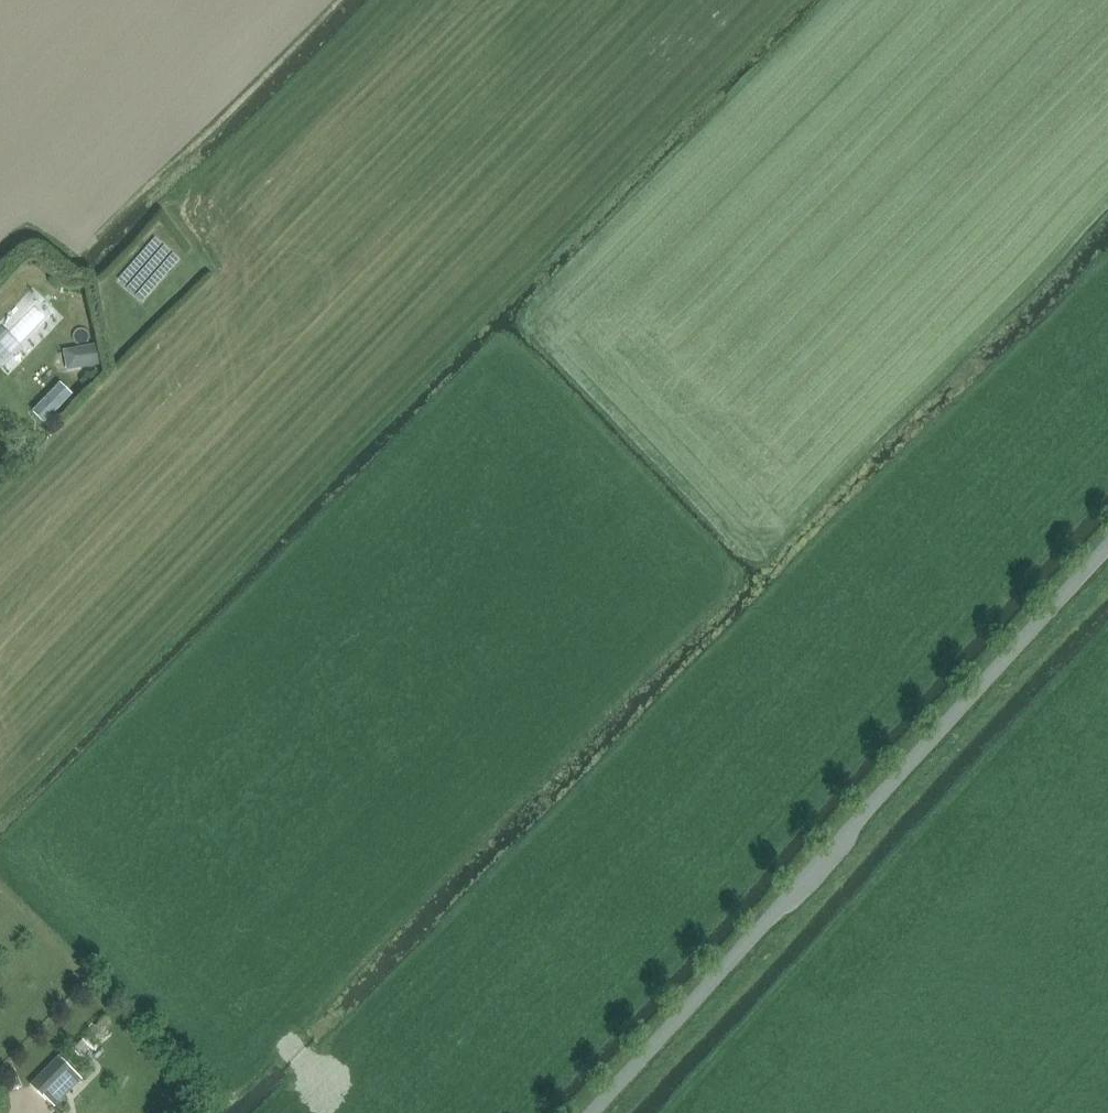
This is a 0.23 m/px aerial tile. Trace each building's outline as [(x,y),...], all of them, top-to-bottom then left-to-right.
[(0,335),(0,363),(1,364),(56,316),(32,288),(0,316),(0,326),(4,331),(0,335)] [(63,350),(67,371),(100,365),(97,344),(63,350)] [(60,382),(33,410),(45,422),(72,394),(60,382)] [(30,1085),(46,1101),(47,1100),(54,1108),(82,1079),(59,1056),(30,1085)]
